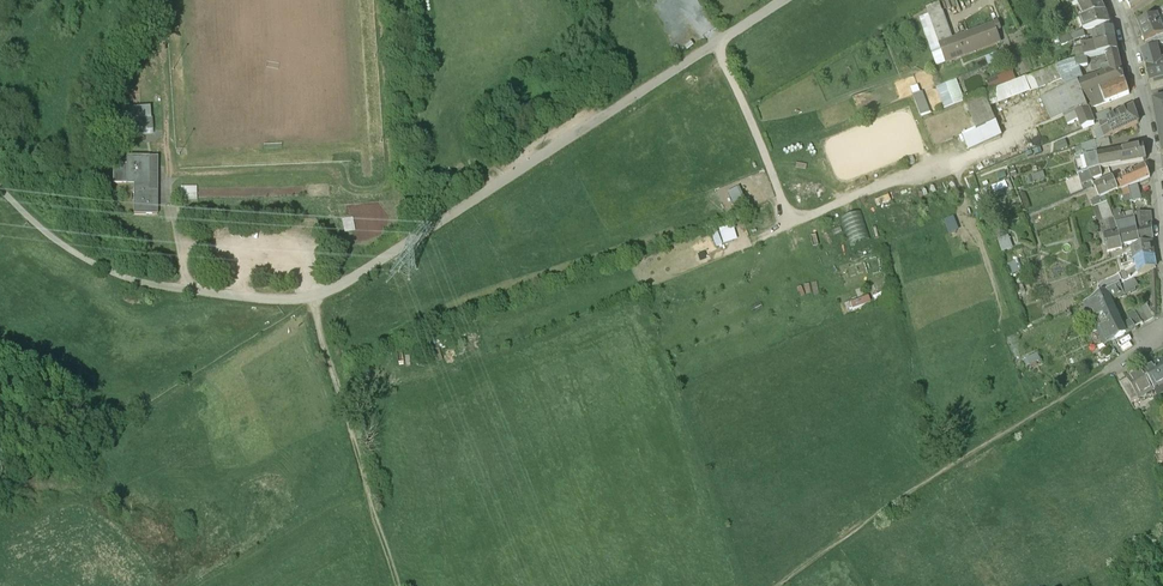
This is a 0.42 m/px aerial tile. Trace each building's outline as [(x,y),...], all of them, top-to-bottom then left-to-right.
[(1079,4),(1085,18),(1105,13),(1100,0),(1090,0),(1079,4)] [(939,7),(926,12),(939,50),(952,45),(939,7)] [(1137,24),(1145,43),(1162,36),(1162,30),(1162,29),(1157,16),(1137,24)] [(1107,18),(1086,22),(1088,29),(1089,30),(1109,26),(1107,18)] [(995,28),(967,39),(973,54),(1001,43),(995,28)] [(1088,29),(1076,33),(1077,36),(1078,37),(1086,43),(1090,37),(1089,30),(1088,29)] [(1113,30),(1093,34),(1096,46),(1115,42),(1113,30)] [(1145,43),(1147,50),(1157,47),(1162,45),(1162,38),(1162,36),(1145,43)] [(1086,43),(1078,37),(1075,41),(1082,47),(1086,43)] [(952,45),(939,50),(945,65),(973,54),(967,39),(952,45)] [(1082,47),(1075,41),(1073,45),(1072,47),(1077,50),(1082,47)] [(1115,42),(1096,46),(1096,49),(1089,49),(1083,51),(1085,59),(1098,57),(1106,55),(1117,52),(1115,42)] [(1147,50),(1142,52),(1146,65),(1161,61),(1157,47),(1147,50)] [(1003,52),(986,59),(989,67),(1006,60),(1003,52)] [(1117,52),(1106,55),(1109,67),(1120,63),(1117,52)] [(1146,65),(1150,83),(1162,79),(1162,60),(1161,61),(1146,65)] [(1120,63),(1109,67),(1109,68),(1111,72),(1107,73),(1096,78),(1100,90),(1124,81),(1120,63)] [(1062,80),(1056,67),(1016,83),(992,92),(984,95),(991,109),(1062,80)] [(1012,73),(988,82),(992,92),(1016,83),(1012,73)] [(1096,78),(1079,84),(1083,96),(1100,90),(1096,78)] [(956,80),(935,88),(944,111),(966,102),(956,80)] [(1125,82),(1084,98),(1088,109),(1088,110),(1129,94),(1125,82)] [(1083,96),(1079,84),(1068,88),(1065,89),(1075,114),(1076,114),(1076,113),(1088,109),(1084,98),(1083,96)] [(1065,89),(1042,99),(1052,122),(1064,117),(1065,119),(1075,114),(1065,89)] [(921,93),(913,96),(922,119),(930,116),(921,93)] [(966,102),(977,130),(996,122),(991,109),(984,95),(966,102)] [(1154,102),(1157,114),(1159,126),(1162,125),(1162,100),(1154,102)] [(151,108),(121,110),(121,124),(110,124),(111,135),(127,134),(127,138),(147,137),(153,136),(151,108)] [(1088,109),(1076,113),(1076,114),(1079,120),(1083,129),(1094,125),(1088,110),(1088,109)] [(1133,109),(1107,121),(1108,122),(1109,126),(1110,125),(1114,135),(1138,123),(1133,109)] [(1109,111),(1096,116),(1099,122),(1112,117),(1109,111)] [(1075,114),(1065,119),(1068,126),(1079,120),(1076,114),(1075,114)] [(963,135),(970,151),(1002,138),(996,122),(977,130),(963,135)] [(1109,126),(1102,129),(1106,138),(1114,135),(1110,125),(1109,126)] [(1144,147),(1119,152),(1121,165),(1146,160),(1144,147)] [(1119,152),(1098,156),(1098,159),(1087,161),(1089,173),(1101,170),(1101,169),(1121,165),(1119,152)] [(152,159),(127,159),(127,168),(113,168),(113,187),(134,187),(134,217),(158,217),(158,159),(152,159)] [(1146,168),(1113,181),(1119,192),(1150,179),(1146,168)] [(1101,170),(1089,173),(1092,180),(1102,176),(1101,170)] [(1094,182),(1096,187),(1107,183),(1105,177),(1094,182)] [(1012,181),(988,191),(993,204),(1018,194),(1012,181)] [(1113,181),(1096,189),(1101,201),(1119,193),(1119,192),(1113,181)] [(182,186),(183,200),(199,200),(198,186),(182,186)] [(741,186),(730,191),(736,202),(746,197),(741,186)] [(1129,189),(1123,192),(1126,205),(1133,204),(1129,189)] [(869,241),(864,212),(844,216),(849,244),(869,241)] [(1135,219),(1126,221),(1124,217),(1122,217),(1120,212),(1113,216),(1115,223),(1120,236),(1122,248),(1126,248),(1126,247),(1132,246),(1140,243),(1137,232),(1137,231),(1135,219)] [(345,227),(355,226),(353,214),(343,215),(345,227)] [(1146,220),(1145,215),(1135,216),(1138,231),(1137,231),(1137,232),(1140,243),(1154,240),(1152,219),(1146,220)] [(952,233),(962,230),(957,216),(948,219),(952,233)] [(736,224),(722,228),(726,243),(740,239),(736,224)] [(657,227),(644,234),(650,246),(663,239),(657,227)] [(1113,227),(1110,228),(1110,230),(1107,231),(1109,238),(1117,236),(1113,227)] [(718,245),(725,243),(721,228),(714,231),(718,245)] [(1109,238),(1105,239),(1108,254),(1122,251),(1122,248),(1120,236),(1117,236),(1109,238)] [(1152,245),(1132,250),(1134,260),(1134,264),(1155,259),(1152,245)] [(1155,259),(1134,264),(1135,268),(1126,274),(1126,275),(1120,278),(1123,285),(1131,281),(1132,282),(1138,277),(1156,270),(1155,259)] [(1129,259),(1121,260),(1123,267),(1134,264),(1134,260),(1130,261),(1129,259)] [(1123,285),(1119,287),(1123,295),(1136,289),(1132,282),(1131,281),(1123,285)] [(1119,287),(1110,291),(1114,299),(1123,295),(1119,287)] [(1106,293),(1086,303),(1088,307),(1091,306),(1097,320),(1102,317),(1105,325),(1118,317),(1106,293)] [(1140,309),(1127,316),(1136,330),(1155,319),(1146,305),(1140,309)] [(1118,317),(1105,325),(1106,327),(1093,334),(1095,338),(1093,339),(1095,343),(1102,339),(1106,347),(1126,336),(1118,317)] [(1038,357),(1025,363),(1028,370),(1041,364),(1038,357)] [(1145,373),(1155,392),(1162,387),(1162,362),(1145,373)] [(1145,373),(1128,382),(1138,401),(1155,392),(1145,373)] [(1138,401),(1128,382),(1121,386),(1132,405),(1138,401)] [(1155,392),(1158,398),(1162,396),(1162,387),(1155,392)]
